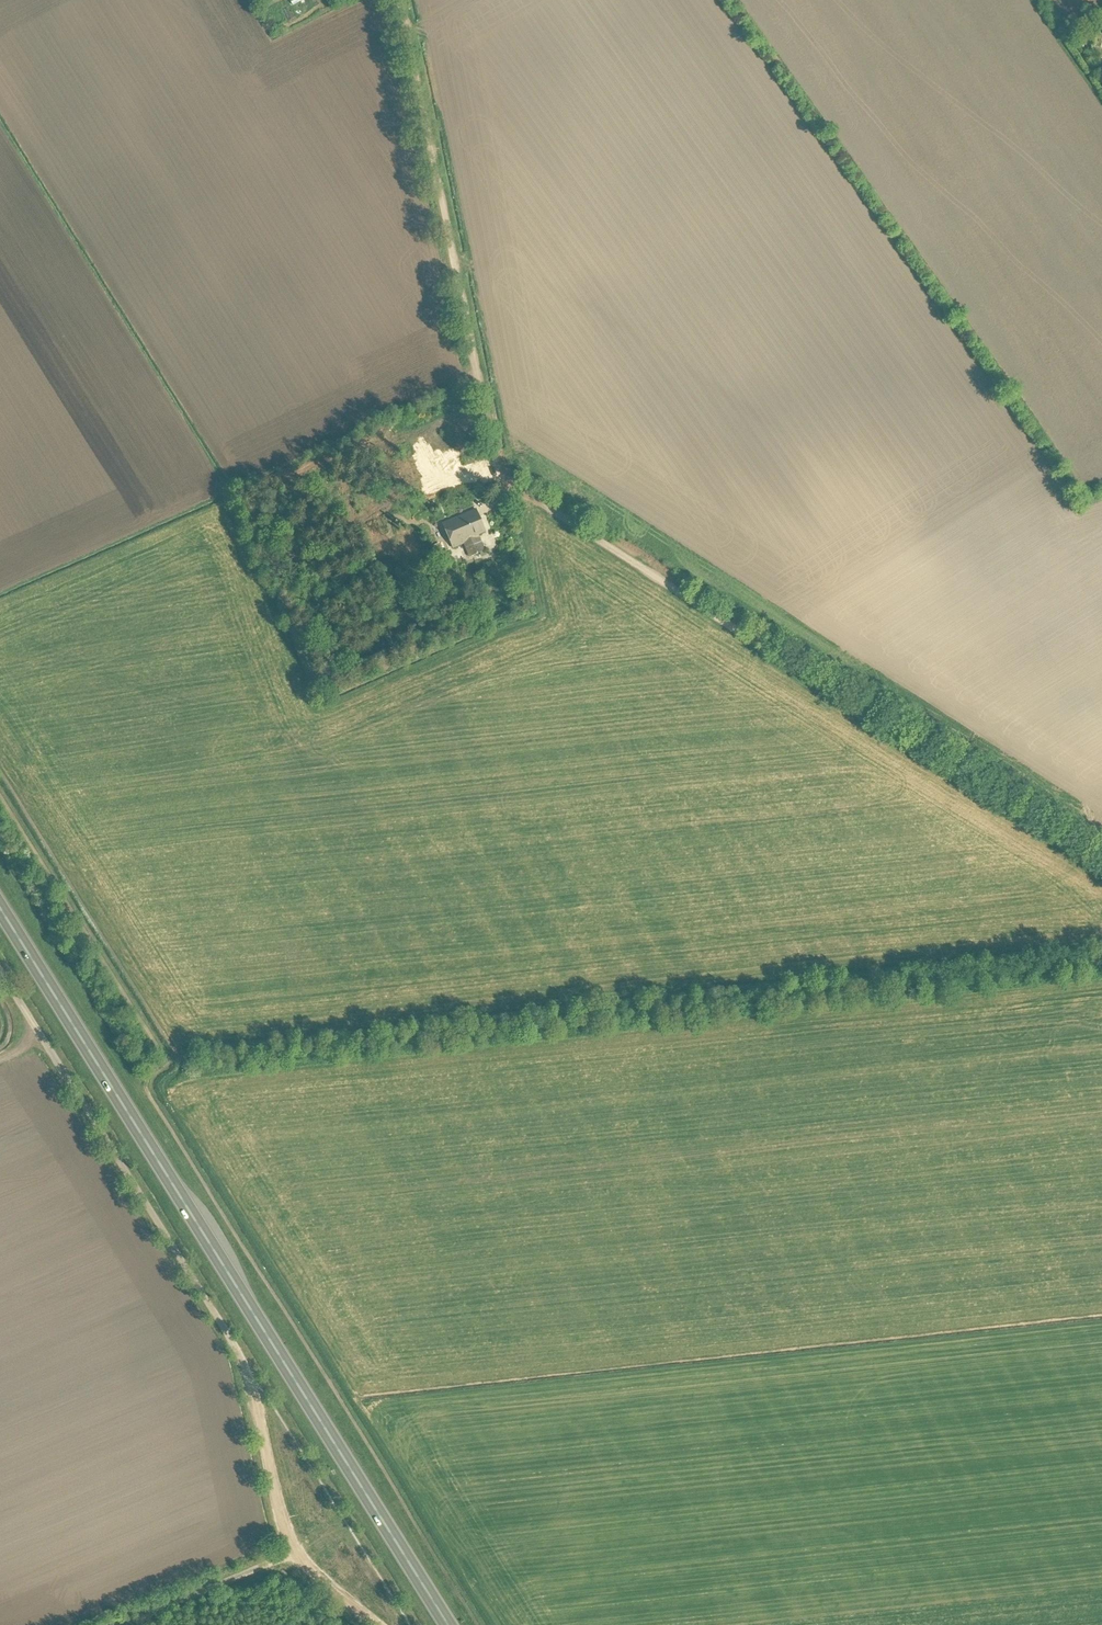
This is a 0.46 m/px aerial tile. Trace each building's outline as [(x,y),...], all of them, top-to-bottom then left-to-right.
[(1076,32),(1075,38),(1085,40),(1084,42),(1094,44),(1096,37),(1076,32)] [(475,509),(442,523),(453,549),(464,544),(475,539),(474,537),(486,532),(475,509)] [(440,544),(431,547),(435,557),(444,554),(440,544)]
